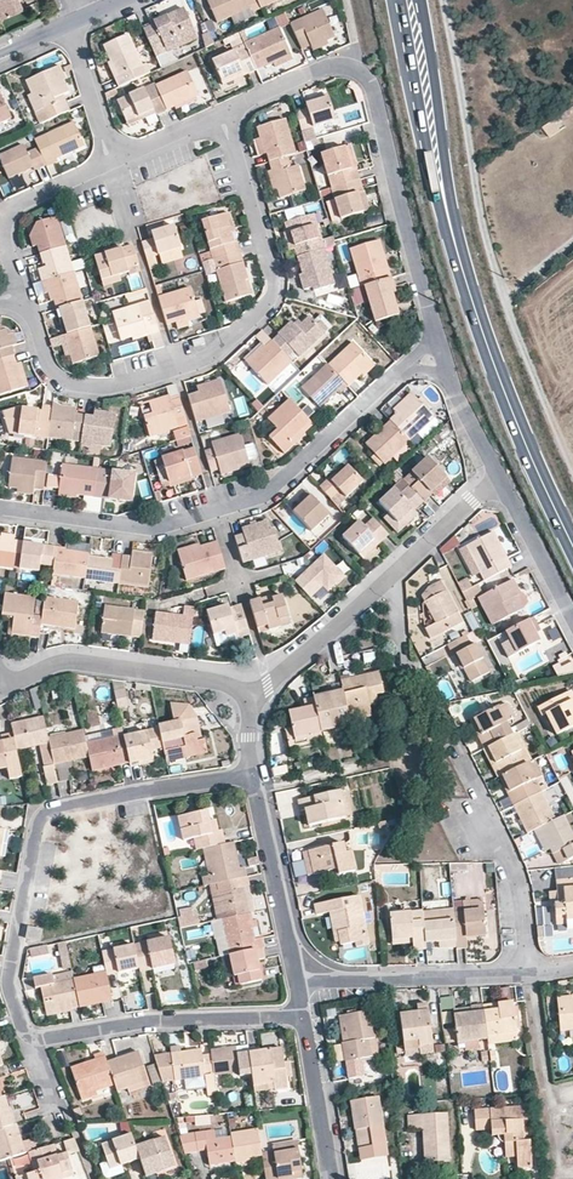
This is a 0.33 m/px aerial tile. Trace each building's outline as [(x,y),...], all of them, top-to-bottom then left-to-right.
[(3,17),(24,7),(20,0),(0,0),(0,17),(3,17)] [(214,22),(253,4),(251,0),(203,0),(214,22)] [(253,4),(257,10),(275,0),(251,0),(253,4)] [(179,7),(138,28),(143,38),(144,41),(150,56),(192,34),(179,7)] [(322,10),(289,25),(299,49),(311,46),(332,35),(322,10)] [(285,14),(275,16),(278,27),(288,24),(285,14)] [(210,22),(200,25),(202,33),(213,30),(210,22)] [(240,43),(242,48),(253,72),(288,57),(277,28),(240,43)] [(126,34),(100,46),(114,78),(113,81),(114,85),(142,74),(126,34)] [(204,47),(212,46),(210,34),(202,35),(204,47)] [(253,72),(242,48),(209,61),(219,81),(239,72),(241,76),(253,72)] [(57,67),(23,82),(32,104),(37,102),(41,110),(46,119),(66,110),(62,100),(53,103),(51,99),(66,92),(57,67)] [(198,67),(188,72),(197,93),(208,88),(198,67)] [(185,74),(153,86),(159,100),(164,112),(193,98),(185,74)] [(159,100),(153,86),(149,84),(114,100),(124,122),(150,109),(148,104),(159,100)] [(307,107),(296,110),(300,126),(332,118),(326,95),(305,101),(307,107)] [(9,118),(0,97),(0,122),(9,118)] [(282,118),(254,128),(265,160),(285,153),(293,150),(282,118)] [(553,121),(542,129),(549,138),(560,131),(553,121)] [(70,124),(33,142),(37,149),(45,166),(56,160),(55,156),(81,145),(70,124)] [(341,145),(320,153),(333,186),(355,178),(341,145)] [(45,166),(37,149),(26,155),(19,146),(0,156),(0,164),(7,179),(30,167),(33,171),(45,166)] [(285,153),(265,160),(277,201),(305,190),(296,164),(288,167),(285,153)] [(355,178),(333,186),(329,188),(340,220),(361,211),(357,194),(361,192),(355,178)] [(302,206),(284,211),(286,220),(304,215),(302,206)] [(203,223),(213,257),(235,251),(224,216),(203,223)] [(37,253),(64,247),(56,218),(36,222),(28,239),(33,239),(37,253)] [(310,218),(288,225),(299,257),(321,249),(310,218)] [(142,238),(148,260),(179,251),(173,230),(142,238)] [(377,240),(349,250),(359,276),(386,266),(377,240)] [(127,246),(93,257),(100,281),(135,269),(127,246)] [(43,281),(71,272),(64,247),(37,253),(42,268),(36,270),(39,282),(43,281)] [(321,249),(299,257),(306,279),(300,283),(302,291),(311,288),(314,293),(332,286),(321,249)] [(235,251),(213,257),(223,301),(246,295),(242,281),(245,279),(235,251)] [(202,263),(207,277),(217,273),(212,260),(202,263)] [(71,272),(43,281),(47,300),(51,300),(54,309),(80,301),(71,272)] [(356,287),(366,319),(394,310),(389,294),(387,294),(381,280),(356,287)] [(188,288),(157,297),(166,326),(195,316),(188,288)] [(87,329),(80,301),(54,309),(62,336),(87,329)] [(157,333),(146,304),(110,315),(119,342),(144,333),(146,338),(157,333)] [(292,324),(272,342),(284,357),(291,352),(298,357),(324,330),(309,317),(296,328),(292,324)] [(87,329),(62,336),(70,364),(95,356),(87,329)] [(10,357),(8,348),(14,347),(11,339),(5,340),(3,333),(0,334),(0,360),(10,357)] [(272,342),(248,363),(268,385),(291,364),(284,357),(272,342)] [(354,344),(329,366),(333,371),(346,385),(371,364),(354,344)] [(0,360),(0,395),(21,389),(14,366),(13,366),(10,357),(0,360)] [(317,360),(306,370),(311,376),(322,366),(317,360)] [(329,366),(297,396),(314,414),(346,385),(333,371),(329,366)] [(193,421),(226,411),(219,380),(194,387),(196,392),(186,397),(193,421)] [(396,414),(390,421),(408,440),(433,416),(411,393),(392,410),(396,414)] [(182,417),(178,399),(168,402),(166,397),(156,401),(160,412),(143,419),(148,436),(175,428),(175,419),(182,417)] [(308,420),(287,400),(266,417),(275,429),(267,438),(282,454),(291,444),(286,440),(308,420)] [(50,410),(47,438),(71,441),(72,432),(81,433),(83,416),(73,415),(74,408),(60,406),(51,402),(50,410)] [(0,414),(0,420),(5,435),(46,441),(47,438),(50,410),(39,409),(39,413),(15,410),(0,414)] [(79,444),(109,448),(114,414),(99,412),(98,415),(92,414),(92,417),(83,416),(81,433),(79,444)] [(375,435),(365,444),(384,464),(409,441),(408,440),(390,421),(383,427),(386,430),(377,438),(375,435)] [(239,436),(208,444),(210,451),(203,453),(209,473),(218,471),(220,477),(236,472),(236,467),(247,463),(239,436)] [(253,444),(244,446),(248,462),(257,459),(253,444)] [(194,450),(161,459),(170,488),(192,482),(190,478),(201,474),(194,450)] [(426,458),(402,480),(426,502),(446,478),(426,458)] [(44,464),(9,459),(5,489),(30,492),(31,489),(40,491),(44,464)] [(160,459),(154,461),(160,487),(166,485),(160,459)] [(328,477),(318,486),(336,505),(361,481),(346,465),(331,480),(328,477)] [(92,501),(95,473),(58,468),(54,493),(92,501)] [(129,476),(95,473),(92,501),(126,504),(129,476)] [(402,480),(379,502),(406,524),(426,502),(402,480)] [(302,503),(292,512),(310,530),(327,513),(305,491),(297,497),(302,503)] [(179,499),(165,500),(166,514),(180,513),(179,499)] [(366,517),(342,537),(361,558),(385,538),(366,517)] [(242,535),(233,537),(240,560),(243,564),(279,552),(273,531),(268,532),(265,522),(241,529),(242,535)] [(493,533),(459,550),(468,567),(475,564),(484,581),(511,567),(506,558),(503,559),(499,551),(502,549),(493,533)] [(0,541),(0,569),(17,572),(20,548),(20,545),(12,544),(12,542),(0,541)] [(216,543),(177,556),(185,583),(223,570),(223,565),(216,543)] [(38,550),(20,548),(17,572),(17,574),(21,575),(35,576),(37,564),(52,567),(54,551),(39,549),(38,550)] [(65,551),(54,549),(54,551),(52,567),(50,576),(83,580),(86,558),(64,555),(65,551)] [(120,556),(117,585),(147,589),(151,555),(130,552),(130,557),(120,556)] [(109,560),(86,558),(83,580),(117,585),(120,556),(110,555),(109,560)] [(324,555),(295,582),(310,598),(323,587),(328,593),(345,577),(324,555)] [(471,587),(467,579),(458,583),(462,591),(471,587)] [(510,579),(478,596),(492,621),(523,604),(510,579)] [(429,588),(423,597),(436,623),(426,629),(431,639),(462,622),(441,582),(429,588)] [(92,602),(93,593),(81,592),(79,601),(92,602)] [(279,592),(250,600),(259,631),(288,623),(279,592)] [(40,618),(29,616),(32,599),(2,595),(0,608),(0,617),(11,618),(10,634),(38,638),(40,625),(40,618)] [(75,604),(42,599),(40,618),(40,625),(72,631),(75,604)] [(241,604),(206,612),(216,643),(249,635),(241,604)] [(182,617),(154,613),(152,638),(188,644),(192,607),(184,607),(182,617)] [(131,611),(102,608),(99,634),(129,636),(131,611)] [(465,615),(472,631),(479,628),(471,612),(465,615)] [(528,617),(505,629),(519,653),(541,641),(528,617)] [(475,630),(448,644),(454,656),(456,655),(471,682),(489,672),(475,644),(481,641),(475,630)] [(364,664),(375,663),(373,653),(363,654),(364,664)] [(553,671),(557,676),(572,673),(572,664),(572,662),(553,671)] [(342,682),(343,692),(350,722),(373,717),(369,699),(377,698),(377,695),(384,693),(379,674),(342,682)] [(114,691),(117,709),(128,707),(125,689),(114,691)] [(539,707),(543,715),(547,714),(557,736),(572,727),(572,703),(572,701),(572,700),(572,694),(571,690),(539,707)] [(343,692),(314,699),(321,732),(350,726),(350,722),(343,692)] [(323,739),(321,732),(314,699),(301,702),(304,711),(290,714),(294,728),(285,730),(291,748),(323,739)] [(157,725),(158,730),(162,752),(186,747),(188,755),(207,751),(206,741),(195,743),(193,729),(199,728),(197,717),(188,705),(170,706),(172,723),(157,725)] [(485,749),(490,747),(512,734),(500,707),(475,720),(483,736),(480,738),(485,749)] [(54,765),(48,738),(44,719),(11,726),(13,734),(16,749),(40,745),(45,768),(42,768),(46,786),(56,783),(54,765)] [(131,762),(124,737),(122,728),(111,731),(114,738),(85,745),(87,757),(90,769),(118,763),(120,766),(131,762)] [(158,730),(124,737),(131,762),(132,767),(163,759),(162,752),(158,730)] [(83,732),(48,738),(54,765),(87,757),(85,745),(84,737),(83,732)] [(13,734),(0,737),(1,743),(0,743),(0,769),(5,768),(8,777),(21,774),(16,749),(13,734)] [(523,751),(512,734),(490,747),(503,775),(526,762),(530,760),(527,750),(523,751)] [(542,791),(526,762),(503,775),(511,792),(507,795),(513,805),(542,791)] [(271,768),(272,776),(287,774),(286,766),(271,768)] [(558,778),(572,807),(572,786),(566,773),(558,778)] [(548,790),(553,801),(564,796),(558,786),(548,790)] [(555,819),(542,791),(513,805),(526,833),(540,827),(555,819)] [(340,792),(300,801),(309,826),(346,817),(340,792)] [(206,849),(226,844),(221,834),(212,837),(206,810),(178,818),(183,841),(196,838),(200,850),(206,849)] [(555,819),(540,827),(555,853),(564,849),(570,860),(572,858),(572,833),(564,816),(555,819)] [(206,849),(213,883),(228,880),(244,877),(243,867),(238,867),(232,842),(226,844),(206,849)] [(344,844),(311,851),(315,874),(338,869),(340,875),(356,870),(352,852),(346,853),(344,844)] [(302,861),(291,864),(295,878),(305,876),(302,861)] [(468,861),(449,862),(451,870),(468,870),(468,861)] [(555,869),(559,904),(555,905),(557,925),(567,924),(568,929),(572,928),(572,867),(555,869)] [(246,885),(244,877),(228,880),(229,889),(220,892),(226,919),(246,914),(242,886),(246,885)] [(359,897),(316,904),(317,915),(328,912),(329,919),(336,918),(342,946),(368,940),(359,897)] [(454,903),(455,921),(457,947),(468,947),(468,937),(486,936),(484,900),(454,903)] [(182,930),(196,925),(190,907),(176,912),(182,930)] [(424,911),(390,914),(393,939),(413,938),(414,950),(427,950),(427,943),(425,923),(424,911)] [(226,919),(219,921),(227,955),(259,949),(262,948),(260,939),(252,941),(246,914),(226,919)] [(455,921),(425,923),(427,943),(446,942),(448,947),(457,947),(455,921)] [(41,930),(27,928),(26,939),(39,941),(41,930)] [(169,938),(133,946),(137,968),(138,971),(173,965),(169,938)] [(107,977),(137,968),(133,946),(101,953),(106,972),(107,977)] [(259,949),(227,955),(233,977),(237,976),(239,985),(260,980),(255,960),(262,960),(259,949)] [(107,977),(106,972),(72,979),(78,1004),(79,1009),(111,1000),(107,977)] [(44,1011),(78,1004),(72,979),(54,986),(51,976),(34,981),(35,990),(40,988),(44,1011)] [(559,1002),(560,1030),(572,1029),(572,1000),(559,1002)] [(499,1010),(484,1012),(487,1035),(516,1032),(513,1002),(498,1003),(499,1010)] [(417,1014),(400,1015),(405,1047),(421,1046),(422,1054),(436,1053),(429,1004),(416,1005),(417,1014)] [(471,1014),(455,1017),(457,1043),(487,1040),(487,1035),(484,1012),(484,1006),(470,1006),(471,1014)] [(371,1009),(340,1014),(341,1025),(348,1024),(350,1042),(344,1044),(347,1061),(370,1058),(368,1038),(375,1037),(371,1009)] [(249,1046),(212,1050),(212,1054),(214,1075),(252,1072),(249,1050),(249,1046)] [(260,1048),(249,1050),(252,1072),(254,1085),(275,1082),(275,1090),(287,1088),(282,1049),(261,1051),(260,1048)] [(214,1075),(212,1054),(203,1056),(202,1053),(188,1055),(188,1051),(154,1056),(163,1082),(204,1078),(207,1094),(216,1093),(214,1075)] [(487,1051),(480,1053),(483,1062),(490,1062),(487,1051)] [(151,1083),(142,1055),(110,1068),(116,1086),(120,1095),(151,1083)] [(83,1099),(116,1086),(110,1068),(107,1059),(75,1073),(83,1099)] [(154,1064),(146,1067),(152,1082),(160,1080),(154,1064)] [(0,1097),(0,1129),(14,1125),(4,1096),(1,1097),(0,1097)] [(380,1126),(377,1097),(352,1101),(359,1150),(386,1146),(384,1133),(370,1136),(370,1127),(380,1126)] [(527,1107),(474,1110),(476,1130),(493,1129),(492,1136),(504,1135),(506,1157),(518,1156),(518,1168),(533,1167),(527,1107)] [(439,1110),(407,1113),(411,1160),(442,1158),(439,1110)] [(14,1125),(0,1129),(0,1161),(29,1152),(36,1149),(33,1139),(20,1142),(14,1125)] [(230,1143),(233,1163),(248,1163),(248,1156),(261,1156),(258,1129),(230,1134),(230,1143)] [(126,1152),(139,1148),(135,1133),(101,1146),(110,1167),(129,1160),(126,1152)] [(205,1133),(180,1135),(180,1153),(205,1150),(212,1166),(233,1163),(230,1143),(206,1143),(205,1133)] [(175,1166),(166,1139),(139,1148),(148,1175),(175,1166)] [(29,1152),(35,1172),(26,1176),(27,1178),(61,1178),(73,1175),(66,1154),(56,1156),(54,1145),(36,1149),(29,1152)] [(261,1156),(266,1178),(289,1178),(301,1176),(296,1149),(261,1156)]
